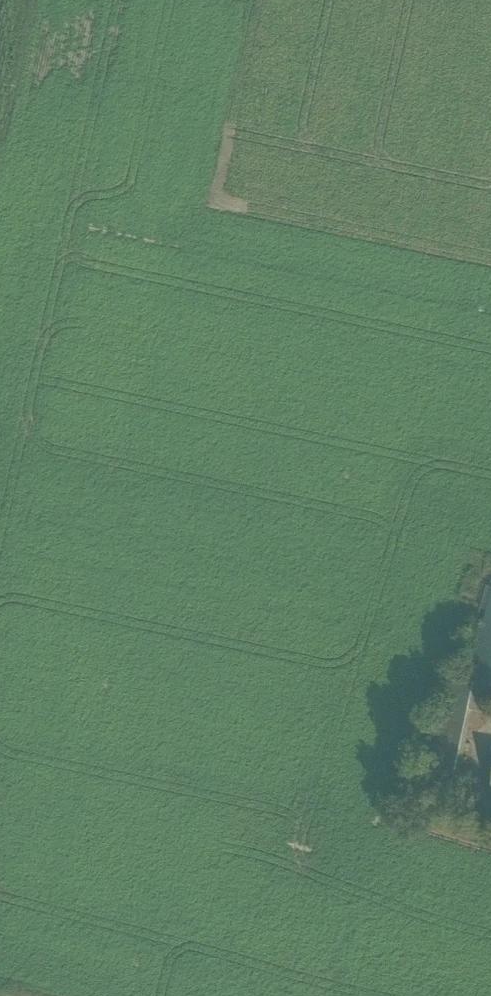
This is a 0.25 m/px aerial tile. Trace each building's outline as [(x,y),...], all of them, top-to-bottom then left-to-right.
[(453,798),(457,780),(470,724),(473,711),(483,714),(489,687),(490,687),(490,590),(467,678),(451,675),(429,774),(430,774),(429,780),(422,778),(419,791),(453,798)]
